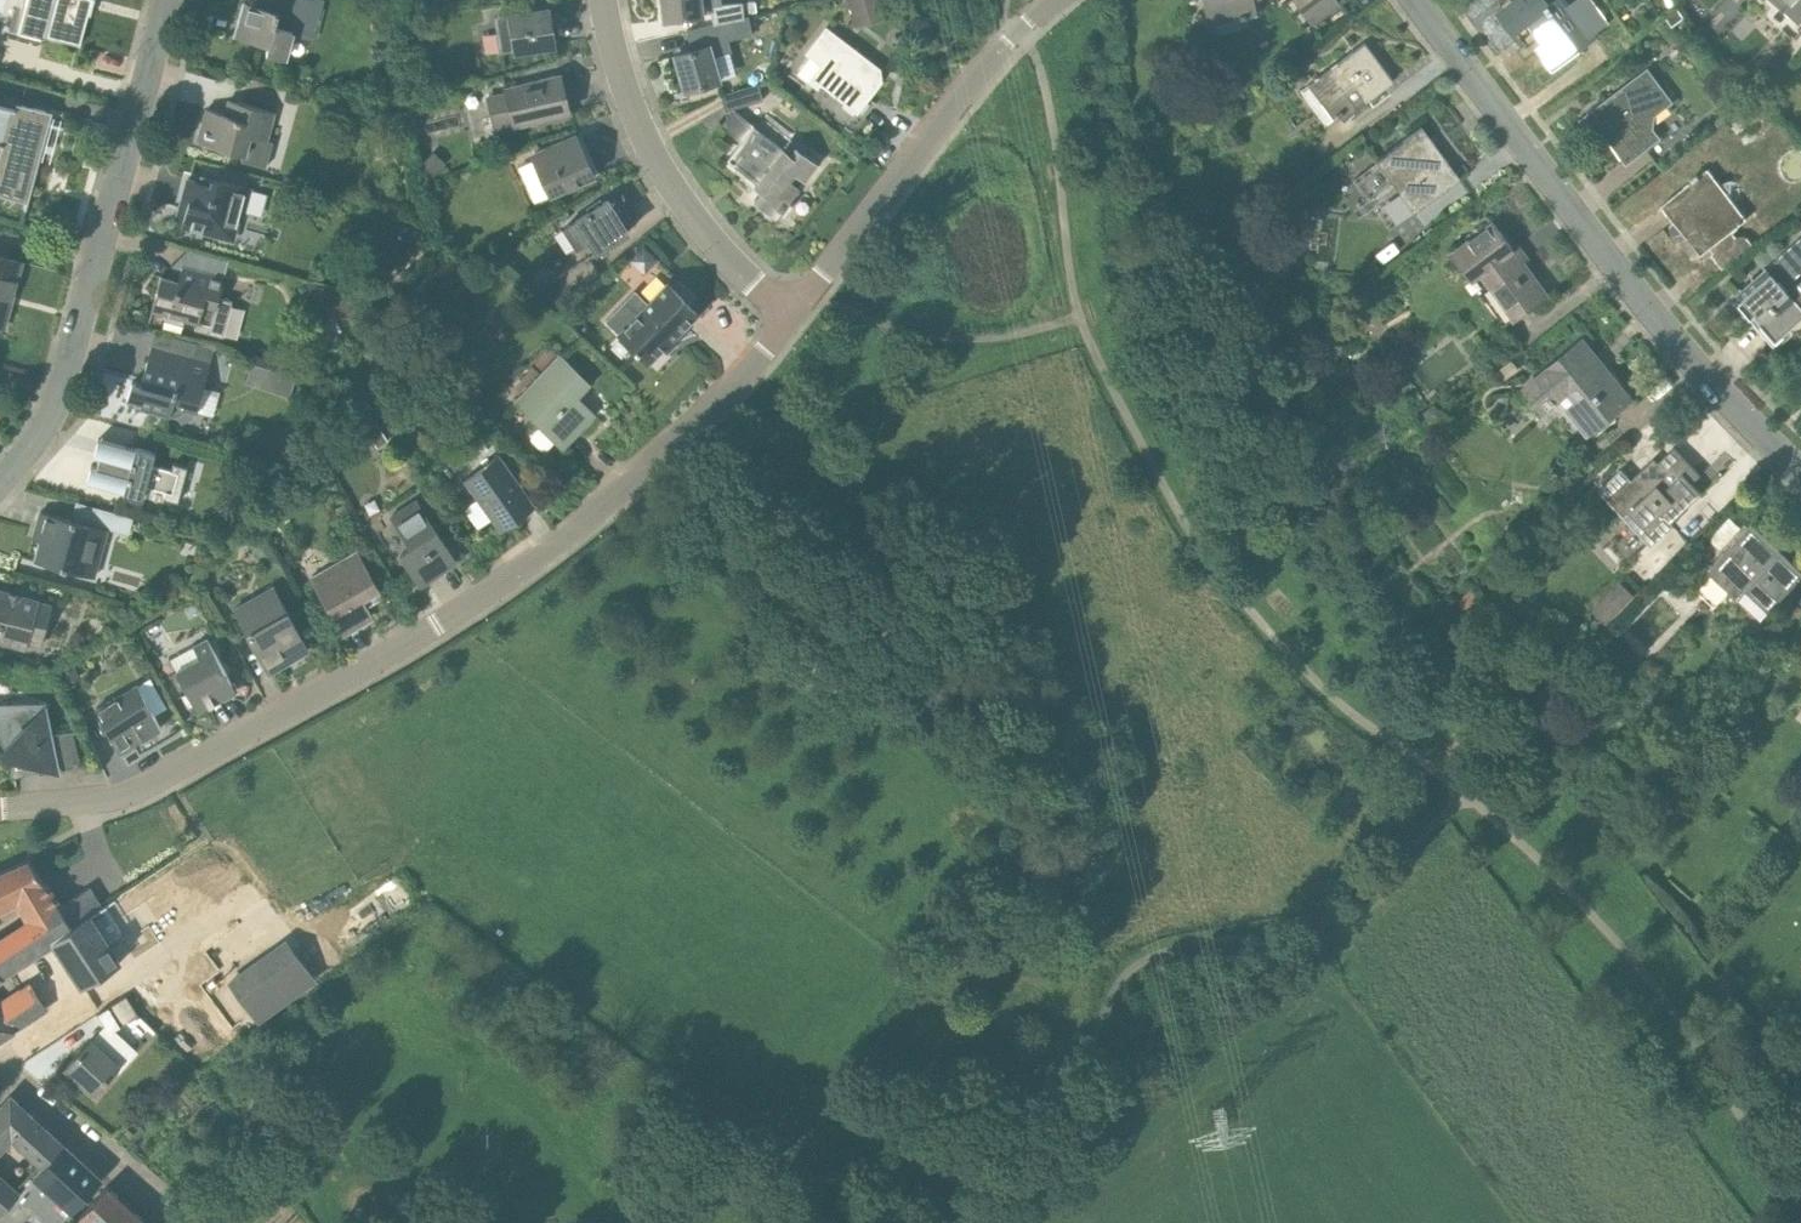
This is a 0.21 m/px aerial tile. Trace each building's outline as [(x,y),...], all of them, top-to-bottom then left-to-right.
[(86,0),(25,0),(22,9),(49,16),(44,34),(80,44),(88,15),(83,13),(86,0)] [(319,0),(248,0),(247,3),(245,2),(236,35),(269,44),(266,53),(285,58),(292,31),(312,37),(322,1),(319,0)] [(703,13),(702,0),(662,0),(664,19),(703,15),(703,13)] [(743,14),(756,12),(755,0),(751,0),(721,3),(710,4),(711,12),(713,24),(726,21),(726,19),(744,15),(743,14)] [(857,20),(881,16),(878,0),(853,0),(857,20)] [(1203,2),(1210,1),(1214,22),(1239,16),(1240,18),(1257,14),(1254,1),(1256,0),(1203,0),(1203,2)] [(1311,22),(1339,1),(1339,0),(1294,0),(1311,22)] [(1546,0),(1525,0),(1502,17),(1517,36),(1531,25),(1547,46),(1541,51),(1556,71),(1600,39),(1585,19),(1580,22),(1564,0),(1552,8),(1546,0)] [(1800,23),(1800,21),(1800,0),(1775,0),(1800,23)] [(500,53),(516,50),(554,44),(549,8),(494,17),(500,53)] [(719,80),(713,57),(731,52),(727,40),(753,33),(748,14),(744,15),(726,19),(726,21),(713,24),(686,31),(691,50),(674,55),(684,90),(719,80)] [(877,67),(826,28),(807,53),(828,70),(819,82),(857,111),(881,81),(871,73),(877,67)] [(1343,119),(1394,81),(1365,42),(1300,91),(1325,124),(1339,114),(1343,119)] [(1672,99),(1670,101),(1648,72),(1594,113),(1597,117),(1588,123),(1603,143),(1611,136),(1628,159),(1645,147),(1656,162),(1696,131),(1672,99)] [(514,127),(570,113),(561,75),(505,89),(505,90),(486,96),(494,127),(513,122),(514,127)] [(725,111),(762,99),(758,83),(720,94),(725,111)] [(399,94),(385,101),(393,118),(408,110),(399,94)] [(266,142),(275,113),(229,100),(225,114),(207,109),(198,141),(245,154),(245,153),(259,156),(263,141),(266,142)] [(0,105),(0,195),(28,203),(52,113),(18,104),(16,109),(0,105)] [(1747,130),(1759,121),(1749,108),(1737,116),(1747,130)] [(756,127),(735,110),(714,135),(735,152),(729,158),(766,190),(755,202),(774,218),(818,166),(799,150),(801,148),(790,138),(782,147),(757,126),(756,127)] [(1432,126),(1455,166),(1467,159),(1443,119),(1432,126)] [(1392,228),(1460,178),(1422,127),(1354,177),(1392,228)] [(594,176),(579,141),(559,150),(557,146),(532,156),(534,160),(519,167),(535,203),(594,176)] [(432,182),(447,166),(434,155),(420,171),(432,182)] [(1731,231),(1747,218),(1709,169),(1663,205),(1675,220),(1673,222),(1672,223),(1671,225),(1671,226),(1671,228),(1672,230),(1675,233),(1676,233),(1680,232),(1682,230),(1701,254),(1710,247),(1714,252),(1713,253),(1724,266),(1753,244),(1746,237),(1745,236),(1739,236),(1736,237),(1731,231)] [(227,237),(236,203),(214,197),(217,185),(188,177),(180,209),(186,211),(182,225),(227,237)] [(608,200),(576,221),(597,253),(629,232),(608,200)] [(399,221),(398,221),(395,222),(393,223),(391,224),(389,226),(388,227),(387,229),(386,232),(385,234),(385,236),(386,239),(386,241),(387,243),(389,245),(390,247),(392,248),(394,249),(397,250),(399,250),(401,250),(404,250),(406,249),(408,248),(410,246),(411,244),(413,242),(414,240),(414,238),(414,236),(414,233),(414,231),(413,229),(411,227),(410,225),(408,224),(406,222),(404,222),(401,221),(399,221)] [(1547,293),(1494,223),(1455,252),(1475,278),(1483,272),(1516,317),(1547,293)] [(1793,279),(1800,272),(1800,240),(1741,293),(1756,310),(1752,313),(1777,341),(1800,321),(1800,282),(1799,284),(1793,279)] [(23,262),(0,256),(0,326),(4,327),(13,293),(15,293),(23,262)] [(558,277),(571,296),(598,273),(588,257),(558,277)] [(187,283),(179,281),(161,276),(152,309),(166,313),(164,320),(181,324),(183,317),(197,321),(195,329),(222,337),(231,301),(223,299),(228,278),(191,269),(187,283)] [(554,307),(571,296),(558,277),(541,288),(554,307)] [(339,308),(343,291),(307,282),(303,298),(339,308)] [(697,313),(667,284),(648,304),(634,290),(606,320),(620,333),(619,334),(649,362),(697,313)] [(1632,398),(1583,340),(1524,389),(1545,415),(1569,394),(1575,401),(1565,409),(1586,436),(1600,425),(1632,398)] [(621,357),(628,350),(618,341),(612,348),(621,357)] [(203,346),(201,352),(218,357),(210,381),(226,386),(236,355),(203,346)] [(151,347),(141,384),(132,381),(127,399),(141,403),(140,407),(170,416),(183,407),(197,411),(210,363),(151,347)] [(558,441),(562,446),(593,414),(566,388),(578,375),(560,358),(517,402),(543,427),(537,434),(537,439),(546,448),(551,448),(558,441)] [(783,384),(789,389),(799,376),(794,372),(783,384)] [(280,373),(273,392),(288,397),(295,378),(280,373)] [(429,375),(421,381),(429,391),(437,385),(429,375)] [(1433,404),(1422,413),(1429,423),(1441,414),(1433,404)] [(98,439),(94,456),(99,457),(96,466),(91,465),(87,482),(124,492),(123,494),(143,499),(146,486),(167,492),(165,498),(179,502),(188,467),(174,463),(172,469),(152,464),(156,452),(136,447),(135,449),(98,439)] [(327,461),(339,454),(333,443),(321,451),(327,461)] [(1600,490),(1630,522),(1653,545),(1675,524),(1673,521),(1703,492),(1691,479),(1699,471),(1675,446),(1659,462),(1655,457),(1632,479),(1622,468),(1600,490)] [(501,530),(535,505),(499,456),(464,481),(501,530)] [(420,585),(457,561),(417,500),(391,517),(411,548),(400,555),(420,585)] [(272,510),(262,516),(268,526),(277,521),(272,510)] [(43,531),(41,541),(35,561),(94,578),(108,530),(41,511),(36,529),(43,531)] [(108,530),(127,535),(132,518),(113,512),(108,530)] [(1709,571),(1729,589),(1728,591),(1728,593),(1728,595),(1728,597),(1730,599),(1732,600),(1734,601),(1736,601),(1738,600),(1740,598),(1762,618),(1800,575),(1800,568),(1752,523),(1717,561),(1709,571)] [(262,533),(259,528),(252,528),(249,533),(252,539),(259,539),(262,533)] [(280,564),(273,552),(266,556),(265,563),(269,571),(280,564)] [(344,630),(370,615),(360,599),(377,589),(357,555),(315,580),(344,630)] [(1606,624),(1635,596),(1617,577),(1604,591),(1607,594),(1591,609),(1606,624)] [(1474,587),(1458,600),(1464,607),(1480,594),(1474,587)] [(270,671),(308,650),(274,588),(236,609),(270,671)] [(7,641),(8,643),(26,648),(30,633),(43,636),(52,605),(39,602),(39,601),(0,590),(0,638),(2,640),(7,641)] [(197,710),(236,690),(208,639),(194,646),(201,658),(176,671),(197,710)] [(75,668),(63,673),(67,682),(79,677),(75,668)] [(120,751),(162,727),(138,685),(96,709),(120,751)] [(16,735),(4,746),(5,751),(37,761),(40,772),(58,768),(58,767),(73,763),(66,730),(51,734),(46,713),(41,712),(34,719),(13,723),(16,735)] [(0,874),(0,907),(18,898),(32,927),(61,909),(60,907),(29,861),(0,874)] [(389,882),(390,904),(408,903),(407,882),(389,882)] [(72,927),(89,916),(103,907),(89,887),(60,907),(61,909),(72,927)] [(32,927),(45,946),(52,941),(82,985),(119,963),(89,916),(72,927),(61,909),(32,927)] [(0,975),(45,946),(32,927),(0,948),(0,975)] [(267,965),(288,993),(289,994),(313,976),(291,948),(267,965)] [(46,1009),(28,982),(0,999),(0,1040),(46,1009)] [(94,1092),(119,1065),(105,1052),(119,1036),(113,1031),(138,1014),(127,996),(98,1014),(105,1025),(66,1067),(94,1092)] [(64,1145),(11,1096),(0,1108),(0,1152),(10,1140),(40,1167),(19,1189),(0,1173),(0,1215),(64,1145)] [(64,1145),(0,1215),(0,1222),(34,1222),(20,1210),(45,1183),(74,1210),(102,1180),(64,1145)] [(147,1221),(108,1185),(80,1215),(88,1222),(145,1222),(147,1221)]
